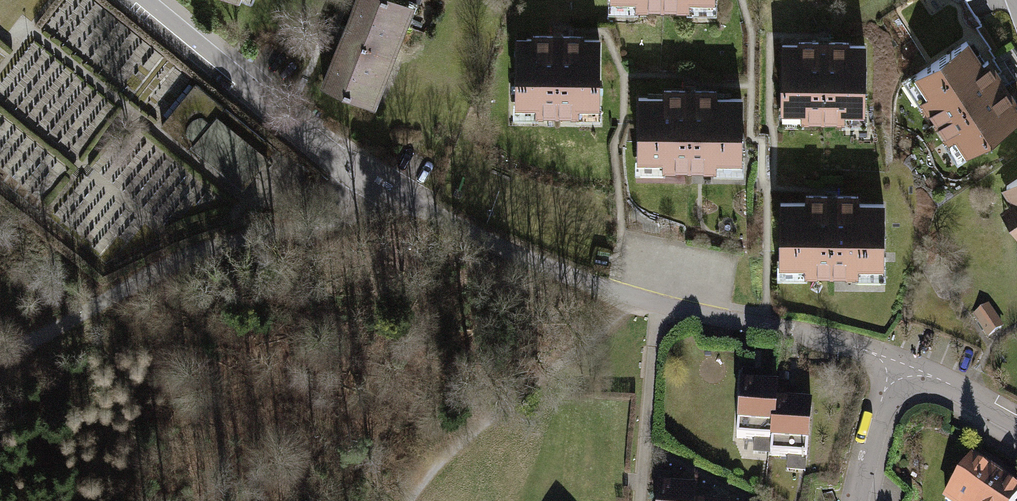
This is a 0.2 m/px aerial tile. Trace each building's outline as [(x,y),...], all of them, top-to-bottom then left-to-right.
[(319,79),(374,101),(415,0),(351,0),(319,79)] [(530,40),(513,40),(513,103),(532,103),(532,111),(574,111),(574,104),(596,104),(596,38),(579,38),(579,35),(530,35),(530,40)] [(969,40),(904,82),(957,163),(1016,124),(1016,114),(969,40)] [(795,45),(778,45),(779,110),(799,109),(799,118),(840,118),(840,109),(860,109),(860,45),(843,45),(843,41),(795,41),(795,45)] [(191,80),(155,123),(193,155),(197,151),(240,186),(272,147),(191,80)] [(660,97),(634,97),(634,158),(658,158),(658,166),(712,166),(712,158),(738,158),(738,97),(712,97),(712,91),(660,90),(660,97)] [(1004,184),(1013,198),(1006,203),(1016,220),(1016,176),(1004,184)] [(802,203),(777,203),(777,263),(801,263),(801,271),(854,271),(854,264),(879,264),(879,203),(854,203),(854,196),(802,196),(802,203)] [(989,304),(972,315),(986,338),(1004,327),(989,304)] [(773,387),(736,385),(733,437),(769,440),(772,402),(773,387)] [(807,405),(772,402),(769,440),(768,455),(803,457),(807,405)] [(967,458),(941,498),(946,500),(1010,500),(1016,491),(967,458)] [(654,487),(653,500),(689,500),(690,491),(654,487)]
